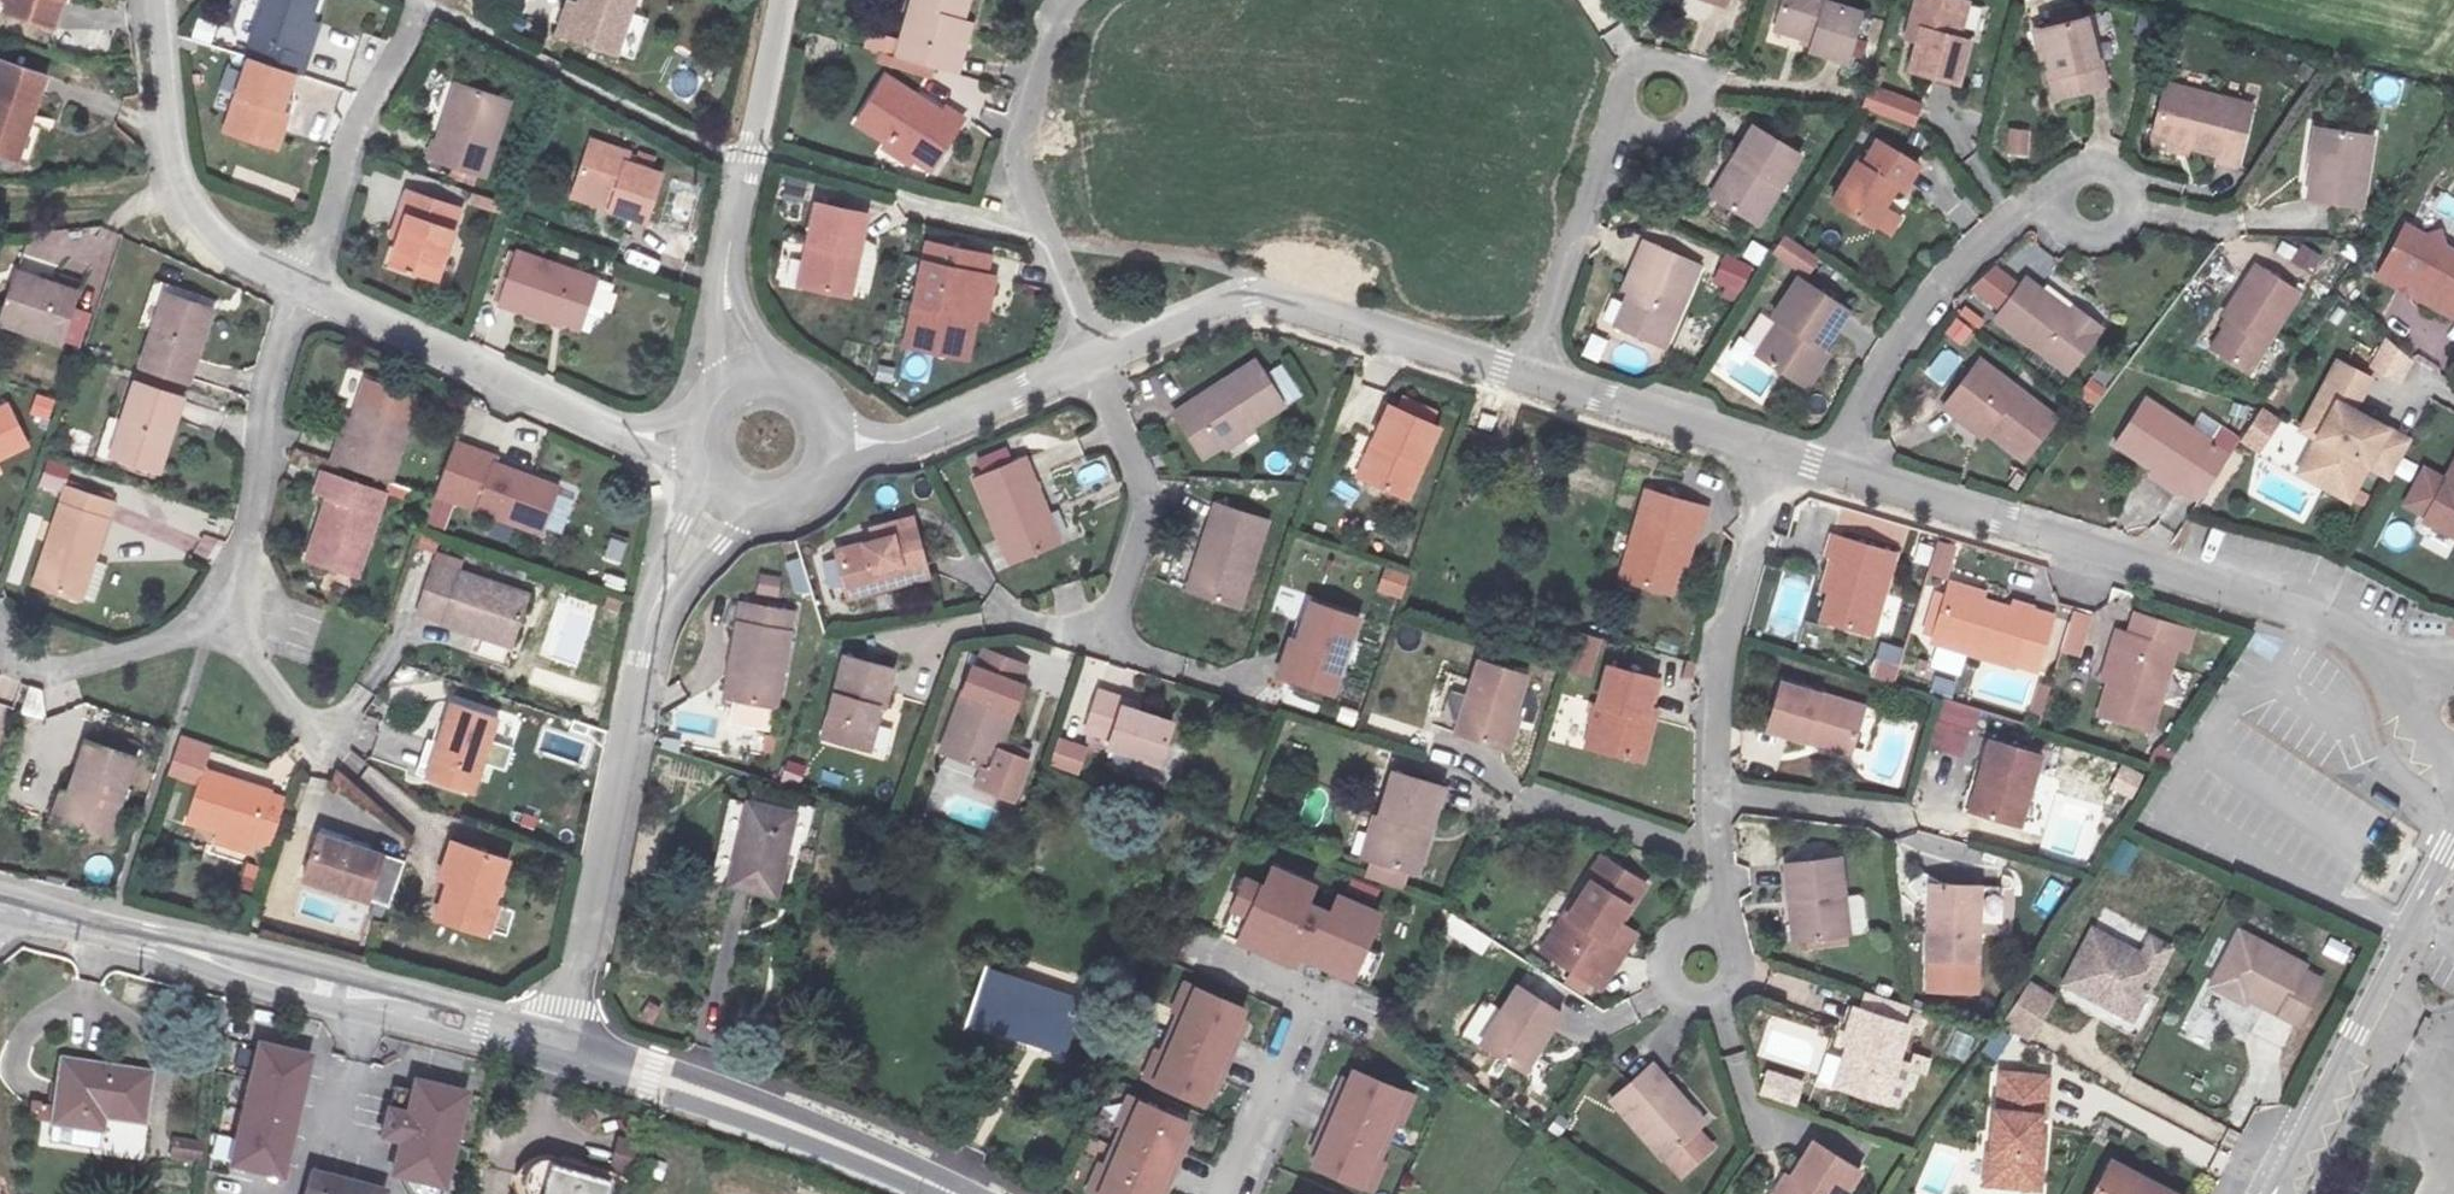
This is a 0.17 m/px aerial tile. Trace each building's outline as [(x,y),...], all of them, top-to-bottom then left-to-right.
[(287,59),(295,33),(289,31),(299,0),(249,0),(243,18),(251,21),(244,45),(287,59)] [(581,6),(569,41),(622,59),(639,0),(582,0),(581,6)] [(897,42),(960,58),(964,33),(959,31),(966,0),(906,0),(897,42)] [(1871,4),(1859,0),(1794,0),(1787,19),(1818,30),(1814,41),(1852,53),(1871,4)] [(1961,0),(1925,0),(1912,52),(1924,55),(1918,80),(1971,93),(1982,45),(1968,44),(1979,4),(1961,0)] [(552,38),(569,41),(581,6),(564,1),(552,38)] [(2101,19),(2046,34),(2066,105),(2122,90),(2101,19)] [(0,47),(0,137),(24,144),(49,58),(1,43),(0,47)] [(287,59),(244,45),(220,117),(263,132),(287,59)] [(2278,83),(2193,60),(2176,122),(2237,140),(2233,154),(2257,160),(2278,83)] [(842,111),(888,138),(924,159),(954,109),(921,89),(919,93),(870,65),(842,111)] [(491,158),(514,82),(467,68),(451,121),(442,118),(434,142),(491,158)] [(342,84),(297,78),(293,104),(339,110),(342,84)] [(1873,83),(1863,108),(1915,128),(1925,103),(1873,83)] [(1757,212),(1802,142),(1758,116),(1713,186),(1757,212)] [(2385,132),(2330,117),(2309,189),(2365,205),(2385,132)] [(2031,156),(2030,128),(2005,129),(2007,157),(2031,156)] [(594,134),(581,180),(618,191),(614,204),(659,219),(674,171),(633,159),(636,148),(594,134)] [(924,159),(888,138),(882,149),(918,169),(924,159)] [(1925,199),(1942,169),(1895,144),(1879,170),(1864,161),(1837,206),(1881,231),(1906,188),(1925,199)] [(429,269),(455,198),(397,176),(388,201),(404,208),(389,254),(429,269)] [(618,191),(581,180),(577,193),(614,204),(618,191)] [(847,292),(866,213),(811,199),(802,235),(813,237),(803,282),(847,292)] [(2402,219),(2370,275),(2391,288),(2393,283),(2403,289),(2401,294),(2448,318),(2453,307),(2453,247),(2424,231),(2422,224),(2416,227),(2402,219)] [(965,350),(977,301),(963,296),(971,264),(984,267),(987,248),(925,231),(902,332),(965,350)] [(1774,253),(1809,275),(1821,256),(1786,234),(1774,253)] [(1674,344),(1707,264),(1646,237),(1629,279),(1638,282),(1621,321),(1674,344)] [(1752,240),(1744,258),(1762,266),(1770,248),(1752,240)] [(2314,277),(2324,257),(2300,246),(2290,265),(2314,277)] [(606,275),(529,251),(516,300),(590,323),(606,275)] [(1724,255),(1714,286),(1745,296),(1755,265),(1724,255)] [(76,282),(18,260),(0,308),(0,309),(58,330),(76,282)] [(2243,367),(2295,287),(2256,263),(2240,294),(2232,289),(2216,313),(2223,316),(2206,343),(2243,367)] [(208,358),(234,284),(175,264),(150,337),(208,358)] [(998,271),(984,267),(971,264),(963,296),(977,301),(990,304),(998,271)] [(1855,309),(1809,277),(1793,300),(1803,306),(1774,346),(1819,379),(1846,343),(1837,337),(1855,309)] [(2078,368),(2116,315),(2096,302),(2087,314),(2036,277),(2006,318),(2078,368)] [(1968,347),(1978,329),(1956,317),(1946,335),(1968,347)] [(1590,332),(1583,355),(1600,361),(1608,338),(1590,332)] [(2386,339),(2370,367),(2402,385),(2418,357),(2386,339)] [(1925,373),(1942,386),(1963,359),(1945,345),(1925,373)] [(2060,403),(1983,346),(1947,398),(1984,426),(1989,418),(2030,447),(2060,403)] [(1282,407),(1253,361),(1169,416),(1200,461),(1282,407)] [(176,452),(202,381),(144,362),(120,433),(176,452)] [(2361,379),(2330,363),(2294,428),(2310,436),(2302,450),(2306,469),(2345,491),(2360,463),(2383,476),(2403,441),(2361,419),(2359,423),(2342,415),(2361,379)] [(337,430),(331,448),(385,467),(416,387),(368,371),(360,391),(346,432),(337,430)] [(2088,379),(2081,398),(2099,404),(2106,385),(2088,379)] [(13,382),(0,389),(0,437),(29,423),(13,382)] [(52,420),(58,399),(36,393),(31,414),(52,420)] [(1416,415),(1361,399),(1349,434),(1358,437),(1345,481),(1394,495),(1416,415)] [(2105,442),(2188,502),(2218,457),(2161,415),(2159,418),(2134,401),(2105,442)] [(2262,412),(2242,444),(2259,455),(2277,427),(2262,412)] [(526,510),(538,465),(498,454),(499,443),(472,436),(456,489),(526,510)] [(2416,517),(2453,539),(2453,449),(2416,517)] [(1049,529),(1007,452),(954,479),(998,559),(1049,529)] [(308,482),(296,518),(309,523),(301,546),(342,561),(371,476),(302,453),(294,477),(308,482)] [(1073,469),(1079,490),(1114,480),(1108,459),(1073,469)] [(87,595),(119,493),(77,481),(46,582),(87,595)] [(1679,560),(1693,504),(1636,489),(1609,578),(1655,589),(1665,555),(1679,560)] [(1247,515),(1194,499),(1166,586),(1219,604),(1247,515)] [(930,583),(921,522),(878,528),(881,541),(842,544),(848,594),(930,583)] [(1868,634),(1896,551),(1821,531),(1810,568),(1835,577),(1821,621),(1868,634)] [(1950,580),(1959,545),(1940,540),(1931,575),(1950,580)] [(541,588),(466,565),(450,618),(526,642),(541,588)] [(1401,599),(1409,576),(1386,568),(1378,591),(1401,599)] [(781,595),(782,574),(758,573),(757,594),(781,595)] [(2018,667),(2037,609),(2017,602),(2015,611),(1974,598),(1976,591),(1949,584),(1932,639),(2018,667)] [(733,595),(720,660),(736,664),(729,694),(771,700),(787,606),(733,595)] [(1354,615),(1298,596),(1274,674),(1331,693),(1354,615)] [(2064,654),(2087,656),(2093,611),(2069,609),(2064,654)] [(2106,720),(2157,735),(2183,648),(2118,627),(2110,651),(2125,657),(2106,720)] [(1579,632),(1568,669),(1592,677),(1603,640),(1579,632)] [(891,667),(849,653),(820,730),(860,744),(875,703),(880,705),(891,667)] [(1512,668),(1460,654),(1440,732),(1500,747),(1510,713),(1500,711),(1512,668)] [(713,692),(729,694),(736,664),(720,660),(713,692)] [(1898,682),(1900,662),(1874,660),(1872,679),(1898,682)] [(1023,680),(970,662),(941,745),(992,764),(999,746),(1023,680)] [(1589,739),(1649,756),(1662,708),(1645,704),(1652,672),(1606,662),(1589,739)] [(1779,680),(1762,732),(1852,761),(1869,707),(1779,680)] [(44,718),(47,687),(25,685),(22,715),(44,718)] [(1112,695),(1087,687),(1075,726),(1098,734),(1097,744),(1144,757),(1155,720),(1109,706),(1112,695)] [(509,714),(462,699),(438,779),(486,793),(509,714)] [(1968,755),(1978,706),(1942,699),(1932,748),(1968,755)] [(730,700),(725,720),(772,730),(776,710),(730,700)] [(87,730),(72,777),(83,781),(73,818),(110,828),(136,747),(87,730)] [(210,763),(211,743),(178,735),(166,771),(203,782),(210,763)] [(2047,754),(1998,737),(1985,781),(1976,777),(1968,805),(2024,823),(2047,754)] [(1089,748),(1060,741),(1051,764),(1081,773),(1089,748)] [(1036,764),(999,746),(992,764),(991,771),(981,772),(975,789),(982,795),(1017,808),(1036,764)] [(194,811),(277,837),(291,791),(210,763),(203,782),(194,811)] [(2123,765),(2112,793),(2133,802),(2145,774),(2123,765)] [(1363,816),(1352,856),(1403,871),(1415,831),(1419,833),(1434,783),(1383,769),(1369,818),(1363,816)] [(83,781),(72,777),(57,773),(44,810),(73,818),(83,781)] [(799,815),(755,805),(737,889),(783,899),(799,815)] [(389,845),(323,825),(310,871),(375,891),(389,845)] [(2128,876),(2139,844),(2119,837),(2108,869),(2128,876)] [(519,856),(473,843),(453,916),(500,928),(519,856)] [(1593,966),(1607,944),(1588,933),(1600,914),(1622,876),(1580,853),(1533,929),(1593,966)] [(1849,933),(1844,856),(1787,859),(1792,937),(1849,933)] [(1394,911),(1271,857),(1234,940),(1351,974),(1394,911)] [(1938,860),(1923,903),(1936,908),(1928,937),(1972,950),(1992,877),(1938,860)] [(1852,895),(1854,934),(1867,933),(1865,895),(1852,895)] [(1902,929),(1928,937),(1936,908),(1923,903),(1912,902),(1902,929)] [(1618,927),(1600,914),(1588,933),(1607,944),(1618,927)] [(2092,924),(2064,977),(2131,1012),(2169,942),(2150,932),(2141,950),(2092,924)] [(2238,925),(2209,980),(2236,994),(2239,989),(2290,1016),(2313,972),(2299,965),(2302,959),(2238,925)] [(2346,963),(2353,946),(2330,937),(2323,953),(2346,963)] [(2057,986),(2031,973),(2006,1022),(2034,1035),(2057,986)] [(1505,1069),(1543,1003),(1495,977),(1458,1042),(1505,1069)] [(1148,1084),(1188,987),(1177,983),(1165,1010),(1170,1013),(1153,1054),(1149,1052),(1137,1078),(1148,1084)] [(1235,1007),(1188,987),(1148,1084),(1195,1102),(1200,1090),(1207,1075),(1212,1077),(1229,1038),(1223,1035),(1230,1018),(1235,1007)] [(1867,1093),(1879,1042),(1887,1011),(1822,988),(1810,1033),(1822,1038),(1812,1075),(1867,1093)] [(1087,1083),(1097,1052),(981,1011),(962,1062),(1053,1093),(1058,1074),(1087,1083)] [(1236,1020),(1230,1018),(1223,1035),(1229,1038),(1236,1020)] [(286,1171),(310,1054),(254,1039),(225,1164),(286,1171)] [(1879,1042),(1867,1093),(1881,1098),(1898,1049),(1879,1042)] [(1652,1161),(1695,1120),(1639,1059),(1593,1099),(1652,1161)] [(99,1126),(106,1075),(19,1060),(7,1123),(40,1129),(42,1116),(99,1126)] [(1393,1087),(1346,1067),(1342,1079),(1335,1095),(1329,1093),(1312,1133),(1319,1136),(1311,1152),(1307,1163),(1352,1183),(1393,1087)] [(1768,1068),(1760,1094),(1798,1106),(1806,1080),(1768,1068)] [(2043,1075),(1998,1072),(1996,1109),(1992,1110),(1988,1136),(1985,1177),(2038,1181),(2039,1155),(2033,1155),(2035,1132),(2036,1113),(2041,1112),(2043,1075)] [(1206,1093),(1212,1077),(1207,1075),(1200,1090),(1206,1093)] [(1342,1079),(1336,1077),(1329,1093),(1335,1095),(1342,1079)] [(472,1094),(414,1079),(405,1108),(387,1106),(381,1139),(396,1144),(388,1173),(445,1186),(472,1094)] [(1404,1092),(1393,1087),(1352,1183),(1364,1188),(1376,1160),(1371,1157),(1387,1119),(1393,1120),(1404,1092)] [(1141,1102),(1130,1096),(1117,1123),(1122,1126),(1102,1166),(1099,1164),(1084,1189),(1095,1193),(1141,1102)] [(1141,1102),(1095,1193),(1152,1193),(1154,1189),(1160,1193),(1179,1154),(1174,1152),(1183,1131),(1186,1124),(1141,1102)] [(1188,1133),(1183,1131),(1174,1152),(1179,1154),(1188,1133)] [(2041,1132),(2035,1132),(2033,1155),(2039,1155),(2041,1132)] [(1319,1136),(1312,1133),(1306,1150),(1311,1152),(1319,1136)] [(1854,1169),(1806,1137),(1770,1193),(1839,1193),(1854,1169)] [(200,1164),(204,1143),(171,1138),(168,1159),(200,1164)] [(2107,1156),(2087,1193),(2174,1193),(2107,1156)] [(562,1186),(509,1168),(499,1170),(489,1179),(488,1193),(560,1193),(562,1186)] [(270,1177),(266,1193),(333,1193),(270,1177)]
